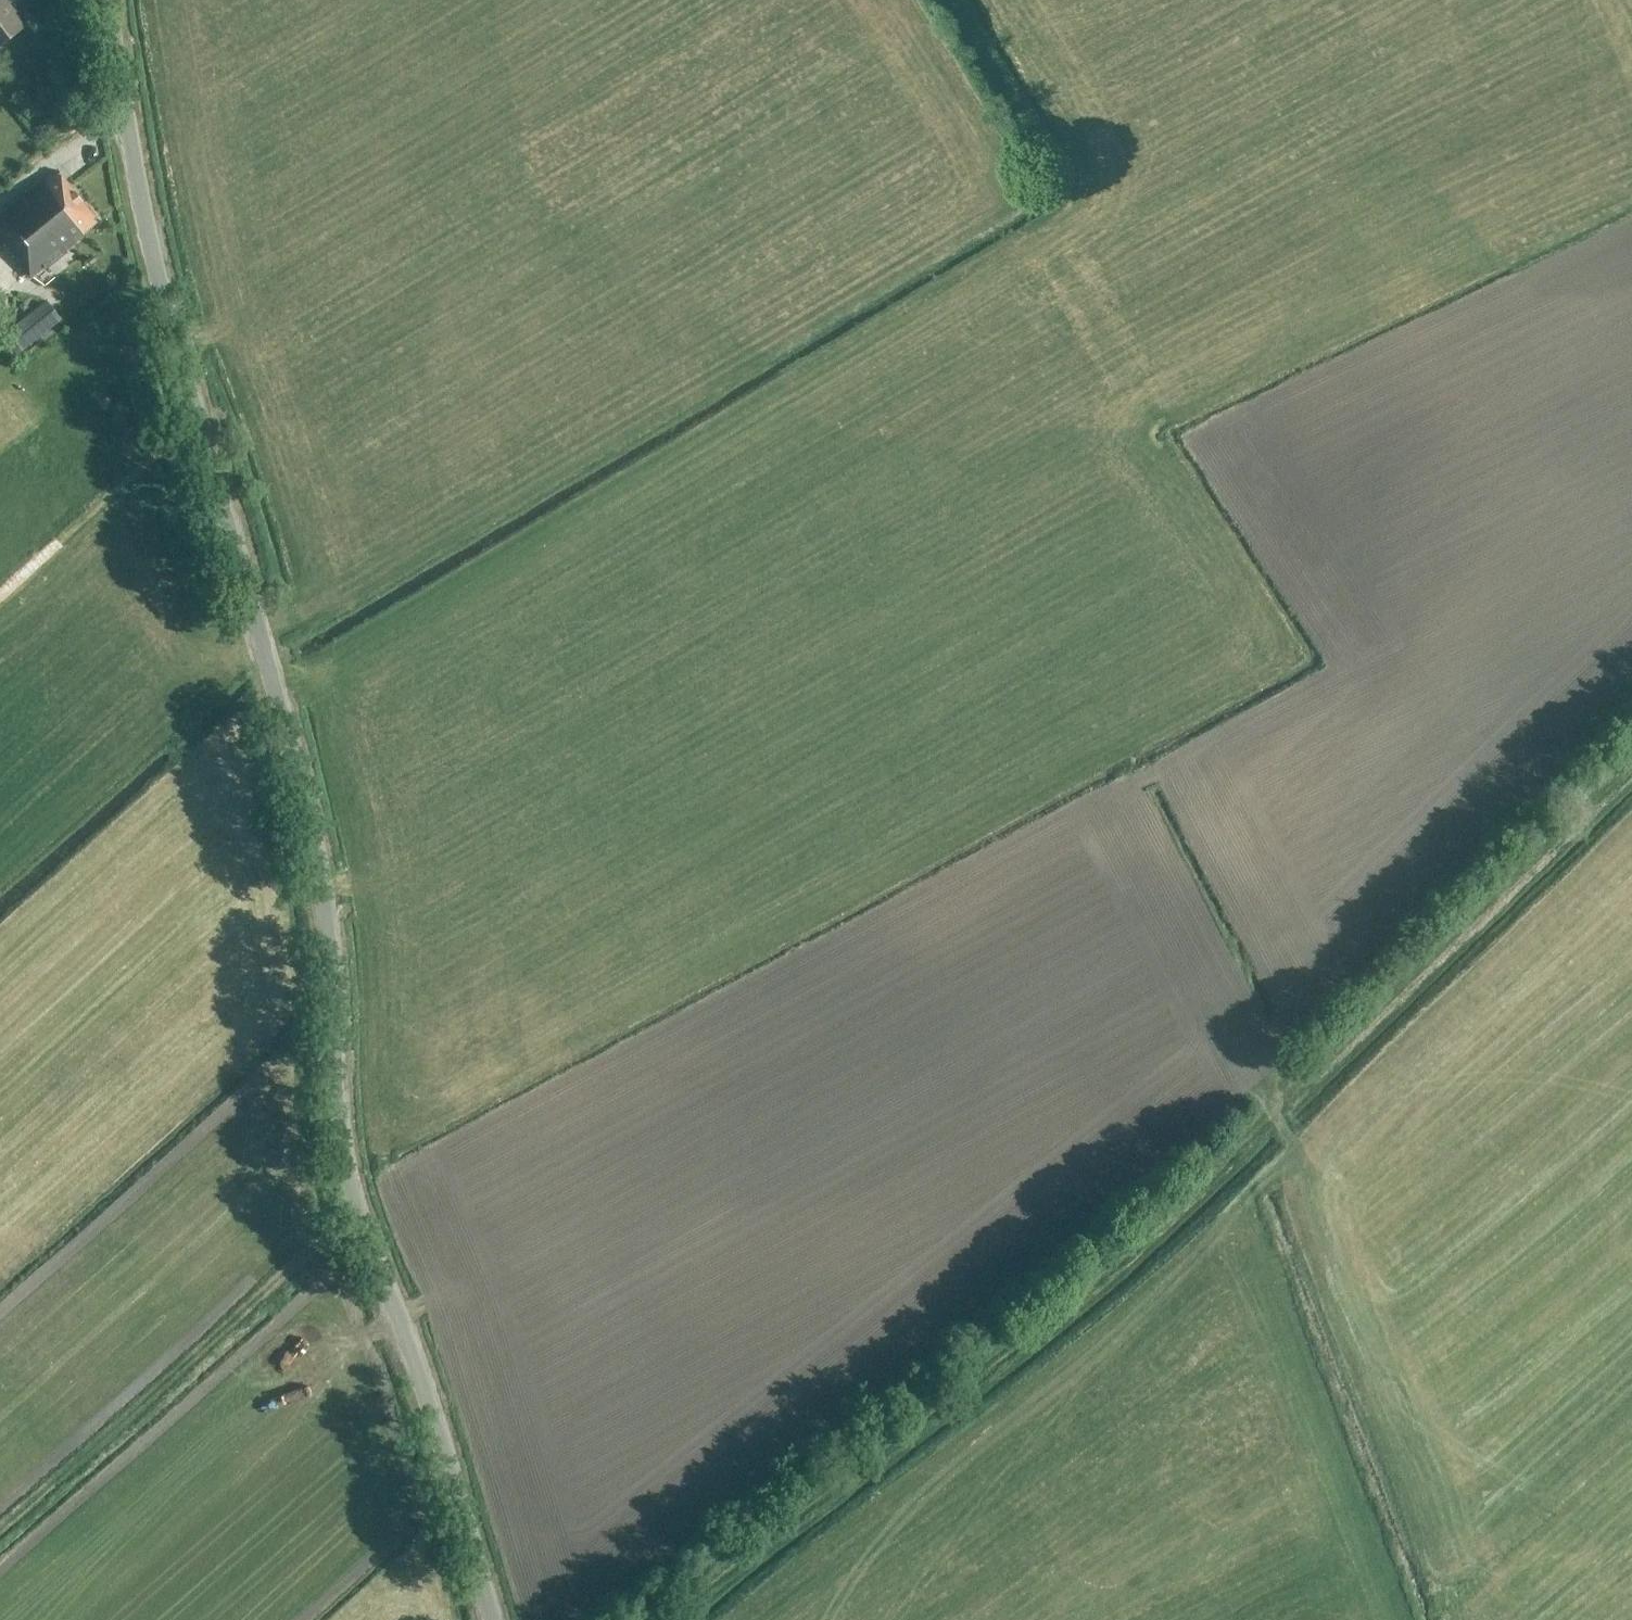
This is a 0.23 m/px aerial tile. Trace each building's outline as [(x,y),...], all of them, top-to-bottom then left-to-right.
[(25,24),(7,2),(9,1),(8,0),(0,0),(0,43),(25,24)] [(0,216),(0,240),(29,276),(97,220),(56,170),(0,216)] [(47,300),(7,330),(21,348),(60,317),(47,300)]
